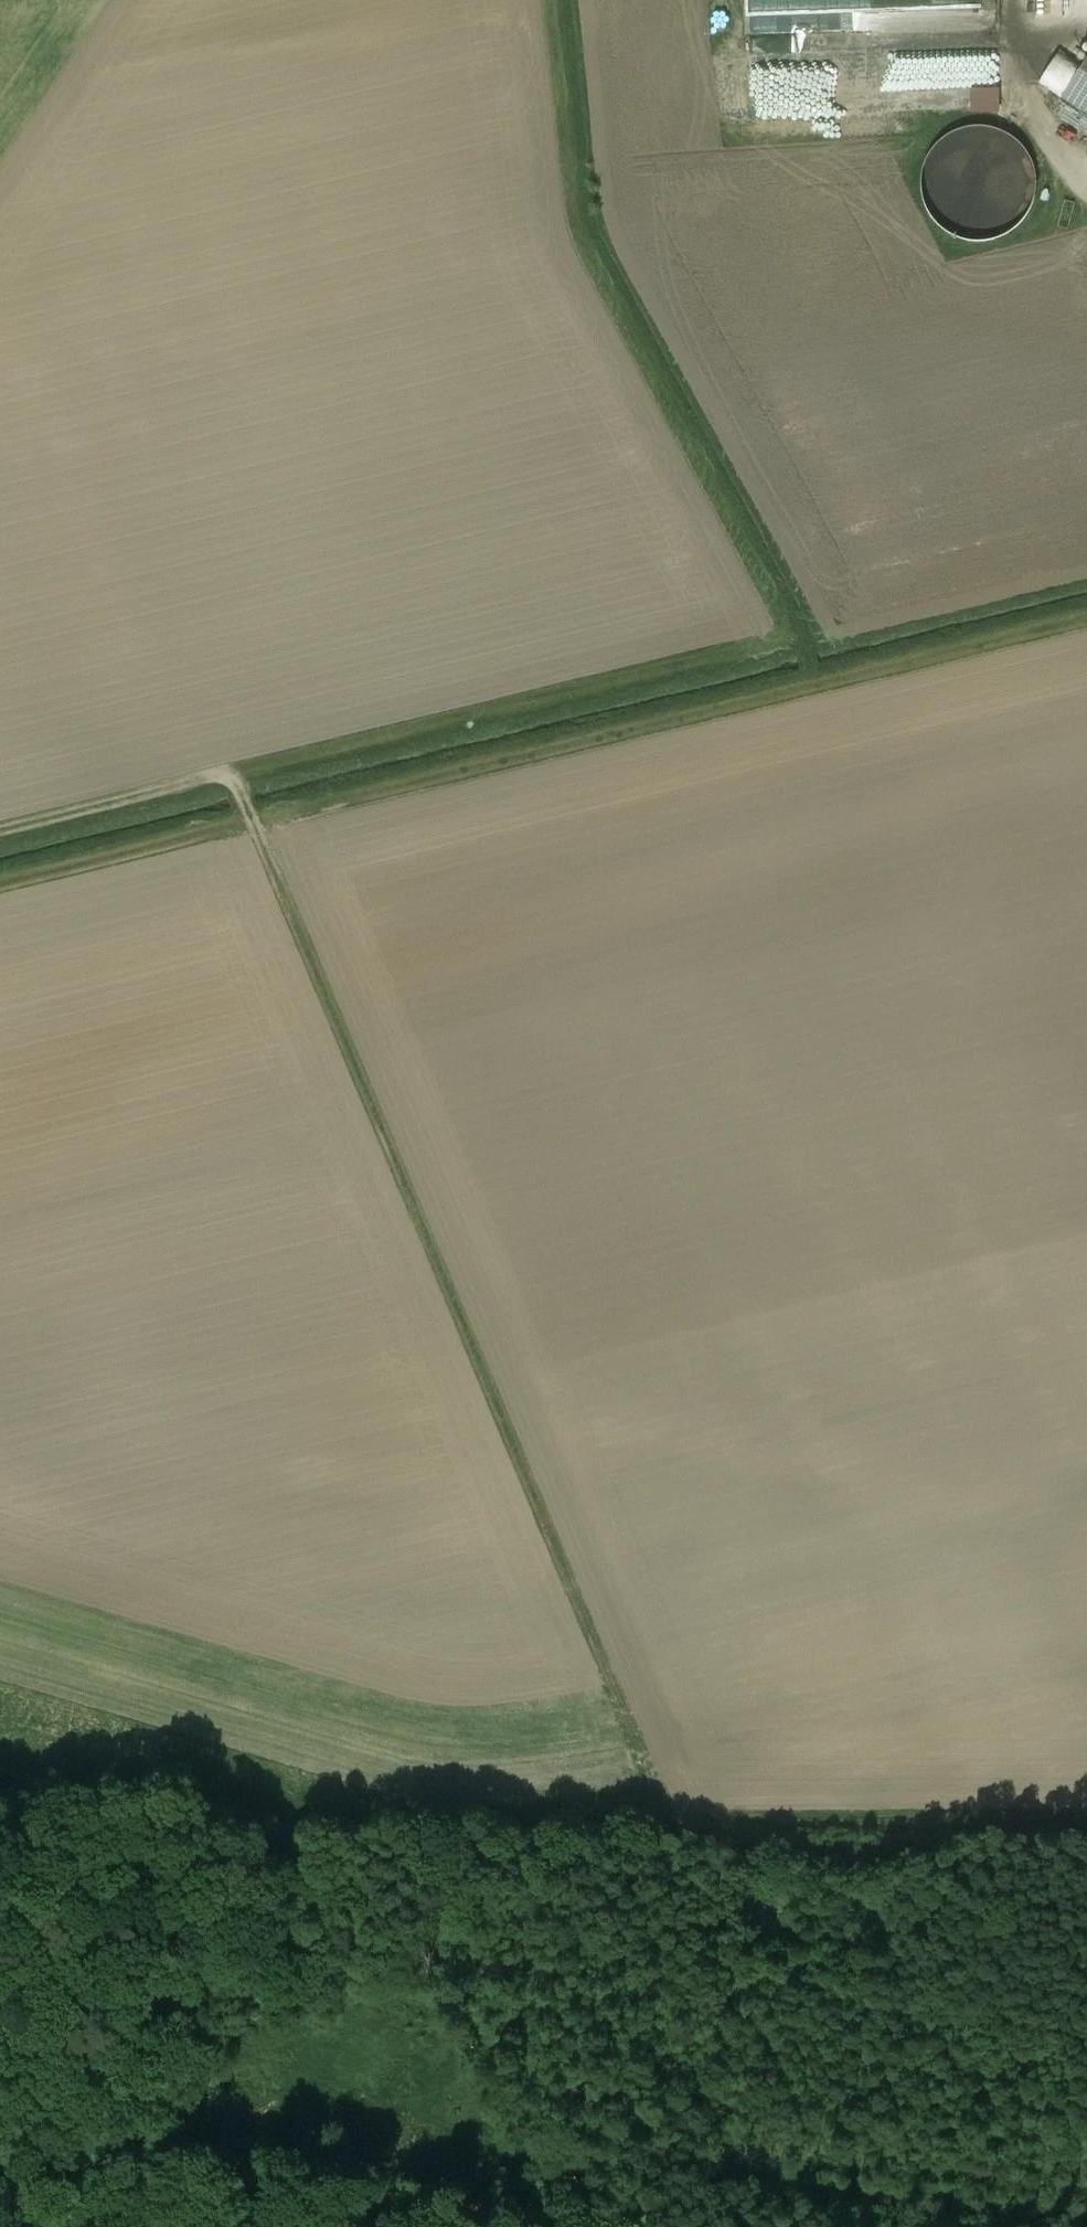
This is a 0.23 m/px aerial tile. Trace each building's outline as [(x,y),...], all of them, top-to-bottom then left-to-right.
[(982,69),(981,32),(790,40),(791,77),(982,69)] [(1062,98),(1086,114),(1086,58),(1062,98)] [(1035,162),(1025,145),(1011,132),(992,125),(972,123),(953,129),(937,141),(925,157),(919,176),(920,197),(928,215),(941,230),(958,239),(977,243),(997,241),(1014,232),(1028,218),(1037,200),(1039,181),(1035,162)]
